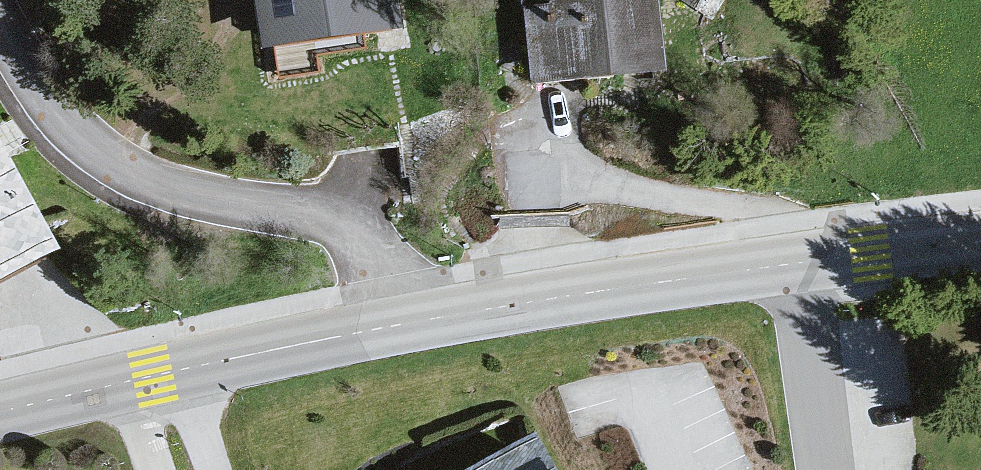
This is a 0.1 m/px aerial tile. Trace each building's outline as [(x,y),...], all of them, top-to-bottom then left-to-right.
[(271,38),(393,20),(390,0),(266,0),(271,38)] [(534,13),(540,76),(663,63),(657,0),(558,0),(559,11),(534,13)] [(53,246),(0,146),(0,274),(53,246)] [(486,469),(550,469),(535,443),(486,469)]
